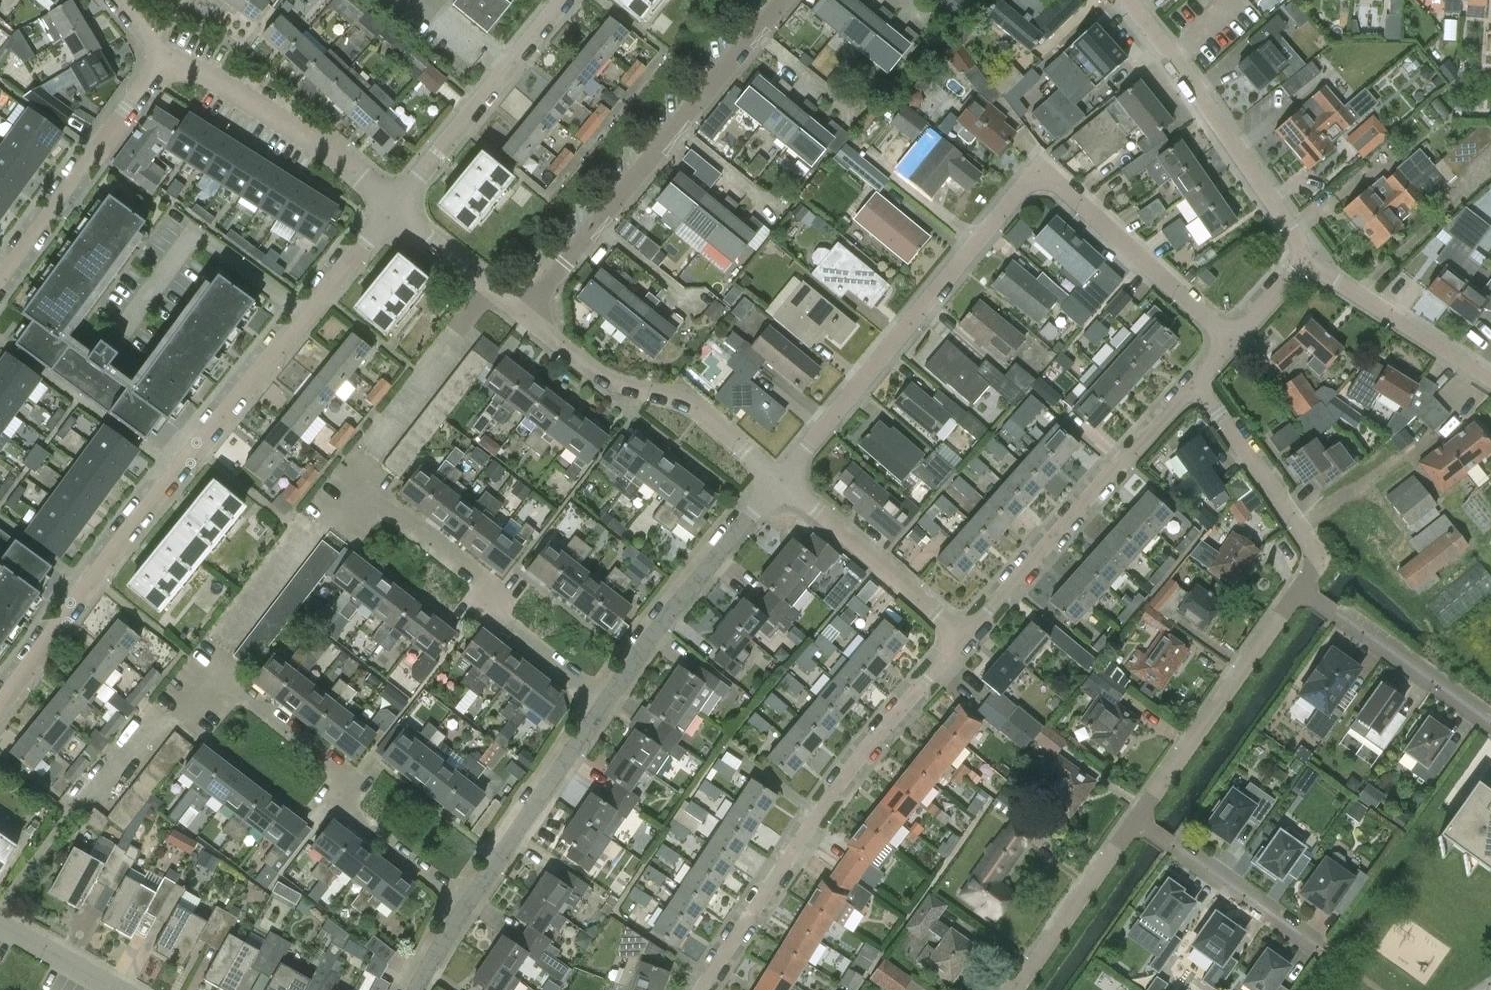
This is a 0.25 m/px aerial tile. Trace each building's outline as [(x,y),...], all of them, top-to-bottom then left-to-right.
[(57,6),(58,8),(70,1),(72,0),(49,0),(57,6)] [(230,4),(255,23),(269,5),(263,0),(233,0),(230,4)] [(359,18),(366,10),(354,0),(346,0),(342,4),(359,18)] [(453,5),(487,33),(515,0),(457,0),(453,5)] [(640,23),(658,0),(612,0),(640,23)] [(861,7),(867,0),(824,0),(813,13),(838,33),(860,6),(861,7)] [(983,16),(1029,55),(1042,39),(1045,41),(1083,5),(1078,0),(1056,0),(1051,5),(1044,0),(1019,0),(1009,12),(996,0),(983,16)] [(1283,8),(1300,28),(1311,18),(1295,0),(1293,0),(1283,8)] [(1400,17),(1401,0),(1390,0),(1388,16),(1400,17)] [(1459,0),(1443,0),(1443,13),(1458,14),(1459,0)] [(1466,7),(1484,8),(1485,0),(1467,0),(1466,7)] [(85,26),(70,1),(58,8),(48,13),(64,39),(85,26)] [(875,19),(861,7),(860,6),(838,33),(863,54),(884,27),(886,28),(894,18),(883,9),(875,19)] [(366,10),(359,18),(379,35),(386,28),(366,10)] [(1286,27),(1276,16),(1247,42),(1256,52),(1238,68),(1258,92),(1288,66),(1278,54),(1281,52),(1281,39),(1277,35),(1286,27)] [(263,36),(285,56),(302,38),(281,18),(263,36)] [(1034,79),(1042,87),(1049,81),(1058,91),(1031,115),(1056,143),(1084,118),(1075,107),(1126,60),(1126,59),(1134,51),(1104,18),(1095,26),(1095,25),(1043,73),(1042,72),(1034,79)] [(611,19),(592,41),(612,57),(630,35),(611,19)] [(64,39),(79,64),(97,52),(100,51),(85,26),(64,39)] [(884,27),(863,54),(888,75),(919,38),(908,29),(900,40),(886,28),(884,27)] [(2,46),(11,52),(19,41),(10,35),(2,46)] [(285,56),(305,75),(322,57),(302,38),(285,56)] [(400,53),(409,61),(415,53),(398,38),(392,46),(400,53)] [(612,57),(592,41),(574,63),(594,79),(612,57)] [(960,77),(975,65),(977,64),(959,41),(943,54),(960,77)] [(11,52),(2,46),(0,49),(0,58),(4,61),(11,52)] [(322,57),(305,75),(326,95),(343,77),(350,70),(329,50),(327,52),(322,57)] [(105,65),(97,52),(79,64),(71,68),(86,92),(97,86),(98,88),(116,78),(107,63),(105,65)] [(409,61),(423,73),(429,65),(415,53),(409,61)] [(636,60),(628,70),(630,72),(631,71),(635,74),(633,76),(637,79),(646,68),(636,60)] [(557,85),(580,104),(587,96),(583,92),(594,79),(574,63),(557,85)] [(429,65),(423,73),(417,79),(435,94),(447,80),(429,65)] [(1012,65),(992,84),(1002,97),(1023,77),(1012,65)] [(630,72),(628,70),(619,81),(629,89),(637,79),(633,76),(635,74),(631,71),(630,72)] [(344,78),(343,77),(326,95),(346,114),(364,96),(370,89),(351,71),(344,78)] [(784,99),(785,100),(793,89),(782,81),(774,91),(759,78),(746,95),(736,87),(700,131),(713,142),(740,108),(762,126),(784,99)] [(1144,155),(1166,140),(1160,132),(1172,122),(1141,83),(1072,138),(1097,169),(1129,144),(1125,139),(1138,128),(1148,141),(1139,148),(1144,155)] [(1275,130),(1293,150),(1352,98),(1340,83),(1305,113),(1301,108),(1275,130)] [(558,123),(576,101),(580,105),(580,104),(557,85),(539,107),(558,123)] [(75,113),(40,87),(23,98),(63,128),(75,113)] [(1352,98),(1293,150),(1310,170),(1336,148),(1331,142),(1343,132),(1355,121),(1356,122),(1377,104),(1364,88),(1352,98)] [(346,114),(368,135),(385,116),(364,96),(346,114)] [(997,111),(979,97),(958,123),(998,154),(1015,133),(993,116),(997,111)] [(799,111),(785,100),(784,99),(762,126),(786,146),(808,119),(809,120),(818,110),(807,101),(799,111)] [(597,120),(601,123),(610,111),(601,104),(592,114),(594,116),(595,114),(599,118),(597,120)] [(521,129),(540,145),(558,123),(539,107),(521,129)] [(925,125),(903,107),(890,123),(912,140),(925,125)] [(166,142),(169,144),(181,125),(155,110),(143,129),(166,142)] [(16,129),(49,153),(62,135),(30,111),(16,129)] [(594,132),(601,123),(597,120),(599,118),(595,114),(594,116),(592,114),(584,125),(594,132)] [(181,125),(169,144),(170,144),(167,150),(165,148),(159,158),(173,167),(179,157),(186,162),(208,127),(189,115),(182,126),(181,125)] [(406,136),(385,116),(368,135),(388,154),(406,136)] [(1345,141),(1362,159),(1389,136),(1372,117),(1345,141)] [(824,131),(809,120),(808,119),(786,146),(800,157),(798,161),(812,172),(819,164),(817,162),(828,148),(835,154),(850,136),(832,121),(824,131)] [(1471,133),(1485,149),(1490,144),(1490,127),(1481,123),(1471,133)] [(208,127),(186,162),(204,173),(226,139),(208,127)] [(146,170),(166,142),(143,129),(140,128),(112,166),(151,195),(161,180),(146,170)] [(4,147),(36,170),(49,153),(16,129),(4,147)] [(522,167),(540,145),(521,129),(502,151),(522,167)] [(1476,158),(1485,149),(1471,133),(1461,141),(1476,158)] [(226,139),(204,173),(205,173),(196,187),(214,198),(223,185),(244,150),(226,139)] [(962,157),(941,140),(909,179),(931,197),(948,176),(967,191),(980,174),(961,159),(962,157)] [(1157,160),(1171,180),(1195,164),(1181,143),(1172,149),(1166,140),(1144,155),(1121,171),(1128,181),(1157,160)] [(1461,141),(1452,150),(1466,166),(1476,158),(1461,141)] [(1057,162),(1068,153),(1063,145),(1051,155),(1057,162)] [(23,188),(36,170),(4,147),(0,151),(0,171),(23,188)] [(561,164),(565,167),(574,156),(564,148),(557,158),(558,159),(559,158),(563,162),(561,164)] [(262,162),(244,150),(223,185),(241,196),(262,162)] [(1457,175),(1466,166),(1452,150),(1442,158),(1457,175)] [(1420,151),(1386,181),(1382,176),(1344,209),(1361,228),(1433,166),(1420,151)] [(879,193),(888,181),(889,180),(858,155),(848,168),(879,193)] [(441,209),(450,217),(468,232),(512,179),(484,157),(441,209)] [(557,176),(565,167),(561,164),(563,162),(559,158),(558,159),(557,158),(548,169),(557,176)] [(1442,158),(1433,166),(1447,183),(1457,175),(1442,158)] [(704,195),(705,196),(713,186),(712,185),(721,175),(704,161),(696,171),(703,177),(694,187),(680,175),(658,202),(668,210),(660,221),(674,232),(682,222),(683,222),(704,195)] [(241,196),(259,208),(280,174),(262,162),(241,196)] [(1171,180),(1184,200),(1209,183),(1195,164),(1171,180)] [(1427,201),(1431,198),(1447,183),(1433,166),(1361,228),(1378,248),(1403,226),(1400,222),(1412,211),(1411,210),(1422,201),(1425,199),(1427,201)] [(0,171),(0,197),(11,205),(23,188),(0,171)] [(299,185),(280,174),(259,208),(277,219),(299,185)] [(169,188),(179,195),(182,190),(173,183),(169,188)] [(1184,200),(1198,219),(1222,202),(1209,183),(1184,200)] [(277,219),(296,231),(317,197),(299,185),(277,219)] [(175,199),(179,195),(169,188),(166,192),(175,200),(175,199)] [(928,237),(875,194),(854,220),(888,248),(892,242),(911,258),(928,237)] [(719,207),(705,196),(704,195),(683,222),(708,243),(729,216),(730,217),(739,206),(728,197),(719,207)] [(0,197),(0,220),(11,205),(0,197)] [(65,334),(145,224),(109,197),(108,198),(22,315),(32,322),(15,346),(16,346),(146,442),(163,418),(168,422),(254,305),(254,304),(253,303),(218,277),(137,387),(110,366),(118,356),(100,343),(92,354),(65,334)] [(343,213),(317,197),(296,231),(315,243),(328,221),(335,226),(343,213)] [(1157,199),(1136,213),(1144,225),(1166,211),(1157,199)] [(1198,219),(1185,227),(1193,238),(1198,246),(1211,238),(1211,239),(1236,222),(1222,202),(1198,219)] [(201,219),(206,212),(196,205),(191,212),(201,219)] [(1448,306),(1466,283),(1473,274),(1459,264),(1488,226),(1463,207),(1443,227),(1456,237),(1437,261),(1445,267),(1427,290),(1448,306)] [(206,212),(201,219),(210,226),(215,219),(206,212)] [(729,216),(708,243),(733,264),(764,226),(753,218),(744,228),(730,217),(729,216)] [(1081,282),(1082,283),(1103,261),(1057,217),(1038,238),(1057,255),(1055,258),(1081,282)] [(1161,231),(1167,240),(1185,227),(1179,218),(1161,231)] [(1193,238),(1185,227),(1167,240),(1174,251),(1193,238)] [(236,244),(240,238),(231,231),(226,237),(236,244)] [(240,238),(236,244),(245,251),(250,245),(240,238)] [(837,244),(830,253),(824,249),(817,249),(812,256),(813,263),(818,268),(811,275),(839,298),(847,289),(870,308),(872,305),(875,308),(884,297),(881,294),(888,286),(837,244)] [(271,270),(275,264),(266,256),(261,263),(271,270)] [(428,283),(399,260),(357,312),(385,335),(428,283)] [(1056,298),(1047,291),(1013,262),(992,286),(1036,323),(1053,302),(1056,298)] [(285,271),(275,264),(271,270),(280,277),(285,271)] [(1081,282),(1069,296),(1091,316),(1123,280),(1107,267),(1088,289),(1082,283),(1081,282)] [(1208,287),(1216,279),(1204,268),(1196,277),(1208,287)] [(626,291),(627,291),(635,281),(624,273),(616,283),(601,270),(579,297),(604,318),(626,291)] [(855,326),(793,277),(765,311),(773,318),(773,319),(808,348),(822,331),(839,345),(855,326)] [(1448,306),(1449,307),(1448,309),(1465,327),(1469,322),(1470,323),(1487,300),(1490,303),(1490,278),(1480,293),(1466,283),(1448,306)] [(1053,302),(1059,306),(1057,308),(1080,329),(1091,316),(1069,296),(1053,283),(1047,291),(1056,298),(1053,302)] [(641,303),(627,291),(626,291),(604,318),(629,338),(651,311),(652,312),(661,302),(649,292),(641,303)] [(1121,291),(1104,310),(1114,319),(1131,300),(1121,291)] [(1023,339),(979,302),(961,323),(973,333),(971,336),(1003,362),(1023,339)] [(1153,320),(1136,338),(1158,358),(1175,340),(1166,331),(1174,323),(1154,306),(1146,314),(1153,320)] [(666,323),(652,312),(651,311),(629,338),(655,359),(685,322),(675,313),(666,323)] [(1096,320),(1089,328),(1102,339),(1109,331),(1096,320)] [(1309,321),(1294,338),(1269,361),(1282,374),(1298,357),(1297,356),(1304,348),(1313,357),(1305,365),(1318,378),(1342,351),(1309,321)] [(724,342),(737,353),(757,369),(765,360),(802,390),(820,369),(768,327),(751,348),(745,343),(732,332),(724,342)] [(1102,339),(1089,328),(1082,336),(1094,347),(1102,339)] [(1130,333),(1114,350),(1142,375),(1158,358),(1136,338),(1130,333)] [(335,357),(354,372),(372,350),(353,334),(335,357)] [(488,364),(497,353),(499,349),(482,336),(472,350),(488,364)] [(1013,407),(1023,395),(1002,377),(984,361),(977,368),(947,341),(926,365),(971,404),(988,385),(1013,407)] [(472,350),(464,359),(482,373),(489,364),(488,364),(472,350)] [(1114,350),(1098,368),(1126,393),(1142,375),(1114,350)] [(1073,364),(1060,352),(1053,361),(1066,372),(1073,364)] [(497,353),(488,364),(489,364),(489,363),(497,369),(505,359),(497,353)] [(748,381),(757,369),(737,353),(727,365),(736,372),(715,398),(735,414),(740,408),(758,423),(761,420),(771,428),(785,411),(748,381)] [(0,366),(0,379),(26,398),(40,380),(7,356),(0,366)] [(358,376),(354,372),(335,357),(317,379),(336,394),(346,382),(351,386),(358,376)] [(474,383),(482,373),(464,359),(457,369),(474,383)] [(491,418),(525,375),(505,359),(497,369),(485,385),(497,394),(471,428),(480,436),(493,419),(491,418)] [(1408,422),(1417,414),(1427,404),(1412,394),(1416,388),(1387,369),(1374,362),(1369,368),(1365,366),(1345,397),(1367,411),(1378,394),(1402,409),(1400,416),(1408,422)] [(1015,363),(1002,377),(1023,395),(1030,387),(1035,380),(1015,363)] [(1088,391),(1087,391),(1109,411),(1126,393),(1098,368),(1082,385),(1088,391)] [(457,369),(449,379),(467,392),(474,383),(457,369)] [(1299,418),(1321,404),(1300,374),(1279,389),(1299,418)] [(514,408),(525,417),(545,390),(525,375),(491,418),(493,419),(501,425),(514,408)] [(1038,377),(1035,380),(1030,387),(1053,408),(1062,397),(1038,377)] [(377,394),(382,397),(391,386),(381,378),(373,388),(374,389),(375,388),(379,391),(377,394)] [(0,379),(0,406),(14,416),(26,398),(0,379)] [(317,379),(298,401),(317,417),(336,394),(317,379)] [(449,379),(442,388),(460,401),(467,392),(449,379)] [(930,401),(911,385),(894,405),(932,437),(948,418),(956,424),(966,413),(938,391),(930,401)] [(373,388),(365,399),(374,406),(374,407),(382,397),(377,394),(379,391),(375,388),(374,389),(373,388)] [(452,411),(460,401),(442,388),(434,398),(452,411)] [(565,406),(545,390),(525,417),(536,426),(523,442),(532,449),(565,406)] [(1093,429),(1109,411),(1087,391),(1079,400),(1070,392),(1062,401),(1071,409),(1093,429)] [(1032,420),(1039,413),(1044,407),(1031,395),(1019,408),(1032,420)] [(434,398),(427,407),(444,421),(452,411),(434,398)] [(1428,404),(1427,404),(1417,414),(1433,432),(1451,416),(1435,399),(1428,404)] [(280,423),(299,439),(317,417),(298,401),(280,423)] [(1321,404),(1299,418),(1295,421),(1303,433),(1312,426),(1319,435),(1335,422),(1325,409),(1321,404)] [(1,433),(14,416),(0,406),(0,432),(1,433)] [(554,439),(565,447),(585,421),(565,406),(532,449),(541,456),(554,439)] [(437,430),(444,421),(427,407),(419,417),(437,430)] [(53,418),(59,423),(66,413),(60,408),(53,418)] [(64,426),(70,431),(77,421),(71,417),(64,426)] [(419,417),(412,426),(430,440),(437,430),(419,417)] [(52,432),(59,423),(53,418),(45,428),(52,432)] [(1016,444),(1024,435),(1008,420),(1000,429),(1016,444)] [(606,437),(585,421),(565,447),(576,456),(563,473),(573,481),(606,437)] [(341,438),(346,442),(355,430),(345,422),(338,431),(343,435),(341,438)] [(280,423),(263,445),(282,460),(299,439),(280,423)] [(900,480),(909,470),(917,460),(921,456),(898,435),(895,438),(879,423),(860,445),(900,480)] [(1442,445),(1466,475),(1467,474),(1466,473),(1490,453),(1490,444),(1474,423),(1445,446),(1443,444),(1442,445)] [(56,436),(63,441),(70,431),(64,426),(56,436)] [(412,426),(405,436),(422,450),(430,440),(412,426)] [(1037,445),(1060,466),(1077,446),(1054,426),(1037,445)] [(105,428),(92,446),(124,470),(138,452),(105,428)] [(343,435),(338,431),(329,443),(338,451),(346,442),(341,438),(343,435)] [(613,486),(621,493),(655,450),(635,434),(628,442),(618,435),(598,461),(619,478),(613,486)] [(415,459),(422,450),(405,436),(397,445),(415,459)] [(1173,456),(1190,478),(1176,489),(1186,503),(1200,493),(1207,502),(1222,490),(1205,467),(1214,460),(1197,438),(1173,456)] [(983,448),(999,463),(1007,454),(991,439),(983,448)] [(1324,455),(1315,441),(1286,462),(1304,486),(1324,472),(1331,481),(1351,467),(1336,446),(1324,455)] [(29,455),(36,459),(43,450),(36,445),(29,455)] [(282,460),(263,445),(244,467),(263,483),(282,460)] [(397,445),(390,455),(407,469),(415,459),(397,445)] [(1043,485),(1060,466),(1037,445),(1020,464),(1043,485)] [(1442,494),(1466,475),(1442,445),(1419,464),(1442,494)] [(92,446),(79,464),(111,487),(124,470),(92,446)] [(399,495),(419,511),(453,467),(454,467),(464,454),(455,447),(432,477),(420,468),(399,495)] [(49,454),(43,450),(36,459),(42,464),(49,454)] [(676,465),(655,450),(621,493),(630,500),(643,483),(655,492),(676,465)] [(921,464),(917,460),(909,470),(935,494),(943,486),(942,485),(956,471),(933,451),(921,464)] [(970,454),(966,459),(962,463),(979,477),(986,469),(970,454)] [(28,469),(36,459),(29,455),(22,464),(28,469)] [(400,478),(407,469),(390,455),(382,464),(400,478)] [(42,464),(36,459),(28,469),(35,474),(42,464)] [(99,505),(111,487),(79,464),(66,481),(99,505)] [(906,499),(900,506),(851,464),(837,479),(849,489),(844,494),(864,511),(861,514),(891,540),(918,509),(906,499)] [(1043,485),(1020,464),(1003,483),(1026,504),(1043,485)] [(695,481),(676,465),(655,492),(665,500),(651,518),(661,525),(695,481)] [(310,466),(302,475),(307,479),(305,481),(310,485),(319,474),(310,466)] [(462,474),(454,467),(453,467),(419,511),(439,526),(460,499),(450,490),(462,474)] [(307,479),(302,475),(294,486),(290,484),(280,496),(293,506),(310,485),(305,481),(307,479)] [(965,501),(974,492),(957,477),(949,486),(965,501)] [(1,488),(7,493),(15,483),(8,478),(1,488)] [(1413,478),(1386,500),(1408,528),(1436,506),(1413,478)] [(86,522),(99,505),(66,481),(53,498),(86,522)] [(716,497),(695,481),(661,525),(670,533),(677,524),(694,538),(707,522),(700,517),(716,497)] [(1009,523),(1026,504),(1003,483),(986,502),(1009,523)] [(243,507),(215,485),(130,589),(159,612),(243,507)] [(19,486),(12,496),(19,501),(26,491),(19,486)] [(439,526),(459,541),(493,498),(485,492),(472,508),(460,499),(439,526)] [(1130,512),(1155,534),(1171,515),(1147,493),(1130,512)] [(11,510),(19,501),(12,496),(5,506),(11,510)] [(948,520),(957,511),(940,496),(932,505),(948,520)] [(53,498),(40,516),(73,540),(86,522),(53,498)] [(459,541),(479,557),(500,530),(489,521),(502,505),(493,498),(459,541)] [(1228,508),(1239,525),(1250,516),(1238,500),(1228,508)] [(992,542),(1009,523),(986,502),(969,521),(992,542)] [(1218,521),(1218,520),(1202,507),(1193,517),(1209,531),(1218,521)] [(1130,512),(1114,530),(1138,552),(1155,534),(1130,512)] [(931,539),(940,530),(923,515),(915,524),(931,539)] [(1442,515),(1408,542),(1419,556),(1397,574),(1411,591),(1468,547),(1454,529),(1442,515)] [(59,558),(73,540),(40,516),(27,534),(59,558)] [(969,521),(952,541),(975,561),(992,542),(969,521)] [(512,540),(500,530),(479,557),(500,573),(534,530),(525,523),(512,540)] [(1193,527),(1185,537),(1192,543),(1200,532),(1193,527)] [(24,618),(39,597),(40,596),(35,592),(52,569),(0,530),(0,651),(24,618)] [(1114,530),(1097,548),(1122,570),(1138,552),(1114,530)] [(791,541),(774,561),(806,588),(831,558),(838,550),(818,532),(811,540),(803,550),(791,541)] [(1233,534),(1219,553),(1201,541),(1188,557),(1199,565),(1218,578),(1219,576),(1233,586),(1258,551),(1233,534)] [(528,571),(548,587),(583,542),(575,536),(561,554),(549,544),(528,571)] [(1192,543),(1185,537),(1174,550),(1181,555),(1192,543)] [(322,541),(313,552),(331,565),(339,554),(322,541)] [(975,561),(952,541),(935,560),(958,581),(975,561)] [(592,549),(583,542),(548,587),(568,602),(590,575),(578,566),(592,549)] [(1097,548),(1081,567),(1105,589),(1122,570),(1097,548)] [(313,552),(306,561),(324,575),(331,565),(313,552)] [(331,607),(339,613),(372,570),(353,555),(333,580),(344,590),(331,607)] [(1169,556),(1158,569),(1165,574),(1176,562),(1169,556)] [(306,561),(299,570),(317,584),(324,575),(306,561)] [(769,590),(761,601),(790,625),(800,614),(790,606),(806,588),(774,561),(758,581),(769,590)] [(601,584),(590,575),(568,602),(588,618),(623,574),(614,567),(601,584)] [(1081,567),(1064,585),(1089,607),(1105,589),(1081,567)] [(1154,587),(1165,574),(1158,569),(1148,581),(1154,587)] [(299,570),(292,580),(309,593),(317,584),(299,570)] [(372,570),(339,613),(347,620),(361,603),(372,612),(392,586),(372,570)] [(632,580),(623,574),(588,618),(609,634),(630,607),(618,598),(632,580)] [(1156,612),(1164,619),(1175,626),(1181,616),(1202,630),(1220,604),(1195,587),(1189,594),(1169,579),(1147,605),(1156,612)] [(292,580),(284,590),(302,603),(309,593),(292,580)] [(1089,607),(1064,585),(1048,603),(1072,626),(1089,607)] [(412,601),(392,586),(372,612),(384,621),(370,638),(379,645),(412,601)] [(284,590),(277,599),(294,613),(302,603),(284,590)] [(1127,606),(1134,612),(1145,599),(1138,593),(1127,606)] [(870,609),(854,596),(846,605),(862,618),(870,609)] [(277,599),(269,609),(287,622),(294,613),(277,599)] [(401,634),(412,643),(432,617),(412,601),(379,645),(387,652),(401,634)] [(725,620),(748,639),(756,628),(768,639),(776,629),(783,634),(790,625),(761,601),(753,610),(741,601),(725,620)] [(1134,612),(1127,606),(1116,618),(1123,624),(1134,612)] [(1156,630),(1164,619),(1146,607),(1138,617),(1156,630)] [(269,609),(262,618),(279,632),(287,622),(269,609)] [(829,625),(846,638),(853,629),(837,615),(829,625)] [(1005,652),(1023,668),(1047,639),(1088,673),(1098,662),(1042,615),(1032,626),(1030,624),(1005,652)] [(453,633),(432,617),(412,643),(424,652),(411,670),(412,679),(421,685),(438,663),(433,659),(453,633)] [(262,618),(255,627),(272,641),(279,632),(262,618)] [(118,620),(100,642),(121,660),(140,637),(118,620)] [(730,659),(748,639),(725,620),(708,640),(719,650),(711,660),(732,677),(740,667),(730,659)] [(881,620),(865,640),(889,660),(905,641),(881,620)] [(255,627),(247,637),(265,651),(272,641),(255,627)] [(459,682),(467,689),(502,646),(481,629),(461,656),(472,665),(459,682)] [(1144,658),(1137,653),(1126,668),(1144,681),(1146,679),(1159,689),(1186,651),(1161,633),(1144,658)] [(812,644),(829,658),(837,648),(821,635),(812,644)] [(1109,641),(1102,635),(1092,647),(1098,653),(1109,641)] [(247,637),(240,647),(257,660),(265,651),(247,637)] [(865,640),(848,659),(872,680),(889,660),(865,640)] [(121,660),(100,642),(82,664),(104,682),(121,660)] [(522,661),(502,646),(467,689),(469,690),(477,696),(490,679),(501,688),(522,661)] [(250,670),(257,660),(240,647),(232,656),(250,670)] [(253,682),(273,698),(307,654),(298,648),(285,664),(274,656),(253,682)] [(800,650),(799,651),(792,660),(809,674),(817,665),(800,650)] [(1341,715),(1331,708),(1358,670),(1345,661),(1347,658),(1336,651),(1335,653),(1331,650),(1322,663),(1320,662),(1305,682),(1307,683),(1298,696),(1318,710),(1304,729),(1321,742),(1341,715)] [(1032,742),(1034,739),(1044,727),(1017,706),(1016,707),(1000,694),(1023,668),(1005,652),(980,681),(989,689),(987,691),(990,694),(985,701),(1008,721),(1032,742)] [(307,654),(273,698),(293,714),(314,687),(303,678),(316,662),(307,654)] [(832,679),(855,700),(872,680),(848,659),(832,679)] [(499,714),(507,720),(541,677),(522,661),(501,688),(513,697),(499,714)] [(86,704),(104,682),(82,664),(64,686),(86,704)] [(677,667),(661,690),(697,714),(713,691),(723,699),(730,688),(709,673),(709,674),(697,665),(690,676),(677,667)] [(152,668),(145,677),(149,680),(147,683),(152,687),(161,675),(152,668)] [(1096,668),(1079,690),(1095,702),(1081,722),(1095,733),(1091,739),(1112,755),(1115,750),(1117,752),(1123,743),(1121,742),(1137,720),(1116,705),(1127,690),(1096,668)] [(788,673),(787,674),(780,683),(796,697),(804,687),(788,673)] [(144,697),(152,687),(147,683),(149,680),(145,677),(134,689),(144,697)] [(562,693),(541,677),(507,720),(498,733),(506,739),(530,710),(541,719),(562,693)] [(325,696),(314,687),(293,714),(313,730),(347,686),(339,679),(325,696)] [(839,719),(855,700),(832,679),(815,698),(839,719)] [(1402,702),(1393,695),(1396,691),(1384,683),(1381,686),(1379,685),(1355,719),(1370,730),(1363,739),(1381,752),(1398,728),(1389,721),(1402,702)] [(46,708),(68,726),(78,713),(84,719),(92,709),(86,704),(64,686),(46,708)] [(313,730),(333,745),(353,718),(343,710),(356,693),(347,686),(313,730)] [(659,719),(652,729),(674,744),(681,735),(682,735),(697,714),(661,690),(647,710),(659,719)] [(771,693),(763,702),(781,717),(787,706),(771,693)] [(798,718),(822,739),(839,719),(815,698),(798,718)] [(940,727),(940,728),(963,747),(980,726),(978,724),(982,719),(999,732),(1008,721),(985,701),(975,713),(965,706),(962,710),(958,708),(952,715),(950,714),(940,727)] [(74,731),(68,726),(46,708),(29,730),(50,748),(50,749),(55,753),(64,743),(74,731)] [(353,718),(333,745),(353,761),(378,729),(384,733),(396,717),(386,710),(379,710),(379,711),(365,728),(353,718)] [(113,726),(117,730),(125,719),(116,712),(110,719),(115,723),(113,726)] [(755,712),(747,722),(763,735),(771,726),(755,712)] [(1446,761),(1436,755),(1450,735),(1440,729),(1443,725),(1431,716),(1428,720),(1427,719),(1419,730),(1415,727),(1407,739),(1411,741),(1403,753),(1417,763),(1410,773),(1428,786),(1446,761)] [(782,738),(806,758),(822,739),(798,718),(782,738)] [(115,723),(110,719),(99,733),(109,741),(117,730),(113,726),(115,723)] [(381,758),(401,774),(436,729),(427,723),(414,740),(402,731),(381,758)] [(1045,725),(1044,727),(1034,739),(1055,757),(1058,754),(1068,743),(1045,725)] [(948,765),(963,747),(940,728),(925,748),(948,765)] [(401,774),(421,789),(442,763),(443,763),(451,752),(440,743),(445,736),(436,729),(401,774)] [(633,731),(617,752),(642,769),(653,776),(667,754),(677,761),(684,751),(674,744),(652,729),(645,739),(633,731)] [(50,748),(29,730),(10,753),(32,771),(50,749),(50,748)] [(174,731),(166,742),(184,755),(192,745),(174,731)] [(789,778),(806,758),(782,738),(765,758),(789,778)] [(177,764),(184,755),(166,742),(159,750),(177,764)] [(190,806),(223,762),(202,747),(182,773),(193,782),(181,799),(190,806)] [(925,748),(910,767),(933,784),(948,765),(925,748)] [(159,750),(152,760),(169,774),(177,764),(159,750)] [(615,783),(608,793),(630,808),(637,798),(627,790),(642,769),(617,752),(602,774),(615,783)] [(421,789),(441,805),(476,761),(468,754),(454,772),(443,763),(442,763),(421,789)] [(76,771),(80,775),(89,765),(79,757),(73,765),(78,768),(76,771)] [(1093,783),(1067,765),(1057,758),(1047,772),(1057,779),(1050,789),(1042,784),(1034,796),(1053,810),(1054,807),(1068,817),(1093,783)] [(736,770),(718,759),(711,769),(730,781),(736,770)] [(161,784),(169,774),(152,760),(144,770),(161,784)] [(476,761),(441,805),(462,821),(482,794),(471,785),(484,768),(476,761)] [(211,795),(223,804),(243,778),(223,762),(190,806),(198,812),(211,795)] [(961,763),(955,771),(964,777),(970,770),(961,763)] [(78,768),(73,765),(63,777),(72,785),(80,775),(76,771),(78,768)] [(910,767),(894,787),(917,804),(933,784),(910,767)] [(144,770),(137,779),(154,793),(161,784),(144,770)] [(958,785),(964,777),(955,771),(949,778),(958,785)] [(221,830),(230,837),(263,794),(243,778),(223,804),(234,813),(221,830)] [(147,802),(154,793),(137,779),(130,788),(147,802)] [(716,802),(722,792),(704,780),(698,790),(716,802)] [(734,801),(760,819),(774,797),(749,780),(734,801)] [(1477,782),(1439,836),(1443,865),(1455,847),(1464,854),(1469,883),(1481,866),(1490,873),(1490,792),(1477,782)] [(1245,818),(1256,826),(1273,802),(1248,784),(1239,797),(1231,791),(1222,804),(1217,801),(1209,812),(1214,815),(1204,827),(1227,844),(1245,818)] [(894,787),(879,806),(902,823),(917,804),(894,787)] [(130,788),(122,798),(139,812),(146,803),(147,802),(130,788)] [(588,795),(573,816),(598,833),(612,812),(622,819),(630,808),(608,793),(601,803),(588,795)] [(1012,819),(1021,808),(1000,793),(991,804),(1012,819)] [(251,826),(263,835),(283,809),(263,794),(230,837),(238,843),(251,826)] [(131,822),(139,812),(122,798),(114,808),(131,822)] [(708,813),(690,801),(684,811),(702,823),(708,813)] [(746,840),(760,819),(734,801),(720,823),(746,840)] [(938,808),(931,802),(924,810),(932,816),(938,808)] [(98,876),(108,882),(128,844),(150,805),(146,803),(139,812),(131,822),(124,832),(116,846),(114,845),(103,865),(88,856),(63,901),(79,910),(98,876)] [(863,825),(862,825),(886,843),(902,823),(879,806),(863,825)] [(101,832),(108,820),(108,819),(106,818),(94,808),(83,822),(101,832)] [(114,808),(106,818),(108,819),(108,820),(124,832),(131,822),(114,808)] [(283,809),(263,835),(274,843),(260,861),(278,874),(311,831),(283,809)] [(598,833),(573,816),(558,837),(571,846),(563,856),(586,872),(593,862),(608,839),(598,833)] [(672,819),(665,830),(683,841),(690,831),(672,819)] [(309,874),(318,881),(352,837),(332,821),(311,848),(322,857),(309,874)] [(915,822),(910,829),(918,836),(924,828),(915,822)] [(746,840),(720,823),(706,844),(732,861),(746,840)] [(968,881),(969,882),(960,896),(995,921),(1013,895),(990,879),(1016,842),(1024,847),(1031,837),(1012,823),(1005,832),(1003,831),(993,846),(991,845),(985,853),(987,854),(968,881)] [(886,843),(862,825),(861,825),(851,838),(852,839),(846,846),(850,850),(840,863),(874,889),(884,874),(878,870),(894,850),(886,843)] [(1294,880),(1305,865),(1309,860),(1299,853),(1302,849),(1299,847),(1304,840),(1286,827),(1282,834),(1278,832),(1265,851),(1260,847),(1249,863),(1264,874),(1266,871),(1279,881),(1285,873),(1294,880)] [(166,842),(190,855),(197,843),(173,829),(166,842)] [(912,843),(918,836),(910,829),(903,837),(912,843)] [(351,880),(372,853),(352,837),(318,881),(326,887),(339,871),(351,880)] [(15,851),(0,840),(0,873),(15,851)] [(100,922),(114,930),(139,885),(125,877),(140,851),(128,844),(108,882),(119,888),(100,922)] [(680,856),(662,844),(656,854),(673,866),(680,856)] [(718,883),(732,861),(706,844),(692,865),(718,883)] [(63,901),(88,856),(73,848),(48,893),(63,901)] [(1339,898),(1349,905),(1368,879),(1357,871),(1351,879),(1339,870),(1345,860),(1334,852),(1327,861),(1324,860),(1299,894),(1327,914),(1339,898)] [(349,906),(357,912),(392,869),(372,853),(351,880),(362,888),(349,906)] [(659,887),(666,877),(648,865),(642,875),(659,887)] [(718,883),(692,865),(678,887),(704,904),(718,883)] [(392,869),(357,912),(366,919),(379,902),(391,911),(412,884),(392,869)] [(149,905),(159,911),(174,884),(175,884),(179,876),(168,870),(155,894),(139,885),(114,930),(130,939),(149,905)] [(544,873),(529,895),(553,912),(561,900),(571,907),(586,885),(565,870),(556,882),(544,873)] [(806,905),(808,906),(832,921),(842,927),(854,910),(860,914),(872,895),(856,884),(836,871),(826,886),(822,884),(817,892),(815,891),(806,905)] [(1185,916),(1184,915),(1192,903),(1178,894),(1180,891),(1166,881),(1159,891),(1154,887),(1142,904),(1148,908),(1140,918),(1168,938),(1176,926),(1178,927),(1185,916)] [(150,950),(166,959),(191,914),(200,898),(175,884),(174,884),(159,911),(169,916),(150,950)] [(652,898),(634,887),(627,897),(645,908),(652,898)] [(689,925),(704,904),(678,887),(663,908),(689,925)] [(526,926),(519,936),(541,951),(548,940),(538,933),(546,922),(556,929),(563,919),(553,912),(529,895),(514,917),(526,926)] [(927,895),(906,925),(903,929),(920,940),(926,931),(942,942),(932,955),(925,950),(916,962),(935,975),(937,973),(950,983),(975,948),(935,920),(944,907),(927,895)] [(202,979),(217,988),(242,943),(228,935),(237,918),(241,910),(231,904),(226,912),(211,939),(221,945),(202,979)] [(200,933),(211,939),(226,912),(215,906),(206,923),(191,914),(166,959),(181,967),(200,933)] [(832,921),(808,906),(794,928),(818,943),(832,921)] [(689,925),(663,908),(649,929),(675,947),(689,925)] [(1214,915),(1191,945),(1214,961),(1200,981),(1213,989),(1216,989),(1236,962),(1226,955),(1241,934),(1214,915)] [(261,968),(279,938),(270,933),(272,929),(264,925),(255,941),(261,944),(257,951),(242,943),(217,988),(221,989),(236,989),(251,963),(261,968)] [(617,983),(636,989),(659,989),(666,973),(641,963),(649,942),(626,926),(616,951),(618,957),(625,959),(621,970),(617,983)] [(794,928),(781,949),(806,963),(818,943),(794,928)] [(364,947),(373,954),(388,965),(389,964),(387,963),(395,953),(373,935),(364,947)] [(500,937),(485,959),(509,975),(524,954),(534,961),(532,964),(556,981),(566,968),(541,951),(519,936),(512,946),(500,937)] [(294,972),(279,963),(289,944),(279,938),(261,968),(272,974),(263,989),(283,989),(294,972)] [(328,970),(330,971),(336,959),(342,949),(331,943),(319,964),(318,964),(309,980),(294,972),(283,989),(317,989),(328,970)] [(806,963),(781,949),(768,969),(792,984),(806,963)] [(1147,967),(1157,974),(1168,958),(1158,951),(1147,967)] [(1277,960),(1279,958),(1269,951),(1268,953),(1265,951),(1263,954),(1261,952),(1254,961),(1256,963),(1242,984),(1251,989),(1271,989),(1288,967),(1277,960)] [(388,965),(373,954),(364,971),(380,980),(386,968),(388,965)] [(884,989),(904,989),(912,979),(884,958),(869,979),(884,989)] [(340,976),(338,975),(344,964),(336,959),(330,971),(328,970),(317,989),(332,989),(340,976)] [(509,975),(485,959),(470,980),(483,989),(514,989),(519,982),(509,975)] [(755,989),(789,989),(792,984),(768,969),(755,989)] [(1145,989),(1162,989),(1166,985),(1154,977),(1145,989)]
